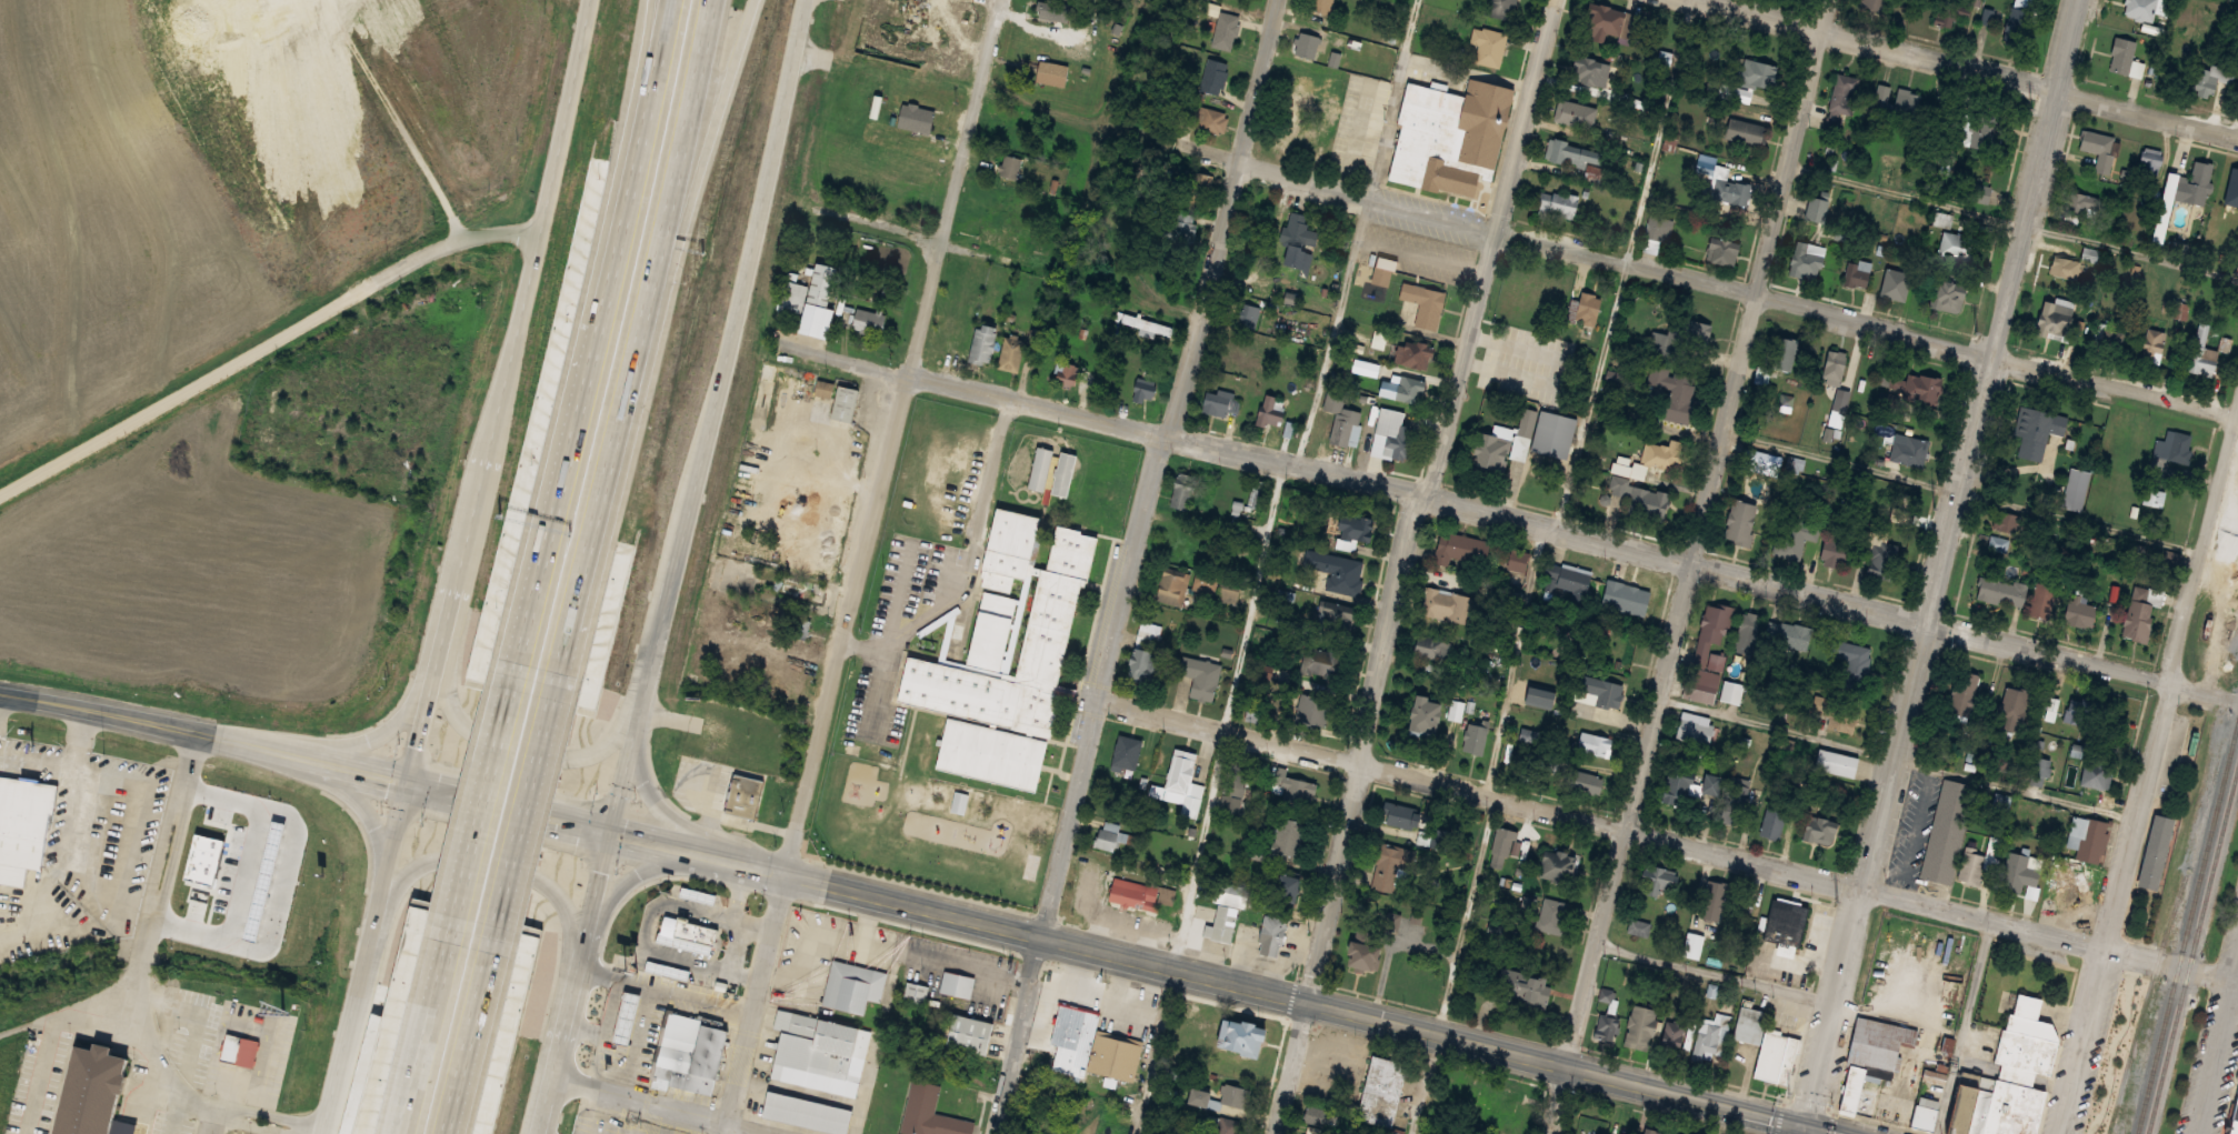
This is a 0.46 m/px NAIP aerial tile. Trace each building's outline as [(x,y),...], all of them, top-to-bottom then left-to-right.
[(1038,16),(1067,21),(1070,6),(1041,0),(1038,16)] [(1310,11),(1313,0),(1332,0),(1328,16),(1310,11)] [(1481,13),(1485,0),(1515,0),(1509,21),(1481,13)] [(1860,8),(1862,0),(1884,0),(1880,13),(1860,8)] [(1965,9),(1967,0),(1982,0),(1976,21),(1955,14),(1950,30),(1932,24),(1938,1),(1965,9)] [(2152,22),(2155,12),(2158,0),(2125,0),(2121,14),(2152,22)] [(2168,16),(2171,0),(2158,0),(2155,12),(2168,16)] [(1622,10),(1616,36),(1583,28),(1590,2),(1622,10)] [(1984,7),(1995,10),(1991,24),(1980,22),(1984,7)] [(2011,8),(2031,12),(2022,48),(2002,42),(2011,8)] [(1219,11),(1240,17),(1230,51),(1210,46),(1219,11)] [(1497,68),(1507,30),(1473,22),(1469,42),(1477,44),(1472,62),(1497,68)] [(1299,32),(1318,37),(1312,58),(1293,53),(1299,32)] [(2137,42),(2132,60),(2128,77),(2110,72),(2115,54),(2110,53),(2112,42),(2119,44),(2120,38),(2137,42)] [(1603,87),(1569,78),(1575,54),(1609,63),(1603,87)] [(1744,58),(1778,67),(1771,91),(1742,83),(1741,87),(1729,84),(1735,66),(1740,67),(1744,58)] [(1207,59),(1227,63),(1219,94),(1199,89),(1207,59)] [(2128,77),(2132,60),(2146,63),(2141,79),(2128,77)] [(2231,81),(2235,67),(2211,60),(2210,67),(2198,66),(2192,89),(2198,89),(2196,94),(2206,98),(2207,92),(2214,93),(2217,78),(2231,81)] [(1038,61),(1065,66),(1061,86),(1035,81),(1038,61)] [(1836,72),(1859,78),(1850,112),(1828,107),(1836,72)] [(1406,81),(1461,96),(1466,78),(1511,89),(1488,180),(1477,177),(1476,180),(1480,181),(1478,190),(1472,189),(1470,197),(1435,188),(1432,197),(1416,192),(1417,188),(1385,179),(1399,123),(1395,122),(1406,81)] [(1898,88),(1921,93),(1914,120),(1891,114),(1898,88)] [(901,93),(932,101),(928,120),(897,112),(901,93)] [(1312,99),(1310,110),(1306,109),(1302,124),(1286,121),(1289,107),(1291,94),(1312,99)] [(1560,100),(1595,108),(1589,129),(1556,121),(1560,100)] [(1197,104),(1226,112),(1223,118),(1228,119),(1225,132),(1219,131),(1218,136),(1183,126),(1187,112),(1193,114),(1197,104)] [(1977,109),(2004,117),(1994,153),(1967,147),(1977,109)] [(1729,118),(1762,126),(1757,147),(1725,138),(1729,118)] [(2109,174),(2115,154),(2107,152),(2110,138),(2085,130),(2080,148),(2097,152),(2092,169),(2109,174)] [(1551,137),(1567,140),(1566,144),(1593,151),(1590,162),(1563,157),(1562,163),(1547,160),(1551,137)] [(2162,176),(2168,152),(2142,146),(2136,170),(2162,176)] [(1005,154),(1021,158),(1017,178),(1000,174),(1005,154)] [(2202,205),(2215,161),(2196,157),(2190,178),(2178,174),(2171,198),(2202,205)] [(1749,185),(1727,180),(1730,168),(1715,164),(1711,179),(1714,179),(1709,198),(1744,207),(1749,185)] [(2237,208),(2237,167),(2229,165),(2221,204),(2237,208)] [(1192,171),(1209,175),(1202,202),(1180,197),(1186,177),(1191,178),(1192,171)] [(1971,182),(1990,187),(1986,203),(1967,198),(1971,182)] [(2064,219),(2077,222),(2079,212),(2095,217),(2099,198),(2069,191),(2064,219)] [(1567,193),(1578,195),(1572,220),(1559,217),(1560,213),(1547,210),(1545,219),(1537,217),(1540,203),(1536,202),(1538,194),(1543,195),(1565,201),(1567,193)] [(1808,197),(1826,201),(1820,222),(1802,218),(1808,197)] [(1291,211),(1309,215),(1306,229),(1319,232),(1316,247),(1278,238),(1281,227),(1287,228),(1291,211)] [(1670,233),(1660,235),(1656,254),(1641,250),(1643,238),(1643,231),(1648,214),(1673,220),(1670,233)] [(1172,218),(1192,223),(1188,243),(1161,237),(1165,227),(1169,228),(1172,218)] [(1937,254),(1968,261),(1970,252),(1974,253),(1977,239),(1941,230),(1937,254)] [(1724,267),(1706,262),(1708,251),(1705,250),(1708,238),(1716,240),(1717,237),(1729,239),(1728,243),(1737,245),(1732,263),(1725,262),(1724,267)] [(1795,240),(1824,248),(1819,267),(1815,265),(1812,275),(1809,279),(1804,278),(1787,274),(1795,240)] [(1280,264),(1287,243),(1313,251),(1308,272),(1280,264)] [(2096,261),(2099,249),(2084,245),(2080,258),(2096,261)] [(1377,255),(1395,260),(1388,287),(1370,282),(1377,255)] [(2046,273),(2077,280),(2080,261),(2058,257),(2058,259),(2049,258),(2046,273)] [(1848,261),(1857,264),(1858,259),(1871,262),(1865,287),(1851,283),(1850,287),(1841,284),(1848,261)] [(820,263),(841,269),(830,307),(810,301),(820,263)] [(1901,301),(1909,277),(1886,269),(1878,294),(1901,301)] [(1957,313),(1927,305),(1935,275),(1965,283),(1957,313)] [(810,287),(802,312),(778,307),(785,280),(810,287)] [(1402,282),(1445,292),(1436,330),(1413,325),(1419,303),(1398,299),(1402,282)] [(1580,291),(1600,297),(1592,325),(1572,320),(1578,300),(1580,291)] [(1570,298),(1578,300),(1572,320),(1571,323),(1563,321),(1570,298)] [(2061,337),(2066,313),(2054,311),(2056,300),(2041,298),(2039,313),(2036,332),(2061,337)] [(2172,318),(2185,320),(2188,303),(2175,301),(2172,318)] [(1245,303),(1261,307),(1256,330),(1239,325),(1245,303)] [(883,314),(879,333),(851,327),(856,308),(883,314)] [(1169,335),(1153,331),(1152,337),(1137,333),(1139,327),(1120,322),(1122,313),(1171,325),(1169,335)] [(1709,325),(1705,342),(1689,338),(1682,363),(1657,358),(1658,353),(1648,351),(1653,332),(1663,334),(1667,319),(1676,321),(1676,317),(1709,325)] [(2214,370),(2219,350),(2205,348),(2211,323),(2199,320),(2187,371),(2195,373),(2197,365),(2214,370)] [(973,328),(978,328),(979,324),(996,328),(989,362),(985,361),(983,364),(968,361),(973,328)] [(2162,357),(2167,342),(2159,340),(2161,333),(2147,329),(2145,338),(2139,337),(2135,348),(2162,357)] [(1003,335),(1023,340),(1018,371),(998,368),(1003,335)] [(1789,372),(1797,341),(1774,335),(1766,367),(1789,372)] [(2222,335),(2235,339),(2231,352),(2219,350),(2222,335)] [(1409,339),(1428,343),(1427,345),(1431,347),(1429,357),(1427,357),(1423,370),(1408,367),(1410,361),(1403,360),(1409,339)] [(1842,381),(1848,353),(1830,349),(1824,377),(1842,381)] [(1059,361),(1079,365),(1073,384),(1067,383),(1066,389),(1052,385),(1059,361)] [(766,364),(818,374),(816,389),(762,379),(766,364)] [(1904,393),(1914,395),(1915,401),(1935,404),(1941,374),(1918,370),(1916,375),(1906,372),(1902,378),(1891,374),(1889,385),(1905,389),(1904,393)] [(1671,372),(1691,377),(1690,384),(1694,385),(1684,425),(1660,419),(1665,401),(1671,372)] [(1399,374),(1425,381),(1422,392),(1413,390),(1411,403),(1393,400),(1399,374)] [(1151,400),(1143,398),(1142,401),(1132,399),(1133,394),(1130,393),(1133,377),(1156,382),(1151,400)] [(820,380),(836,383),(832,398),(817,394),(820,380)] [(838,385),(857,390),(848,423),(829,418),(838,385)] [(1328,442),(1333,414),(1323,412),(1329,388),(1346,391),(1342,408),(1360,411),(1358,424),(1361,425),(1356,448),(1328,442)] [(1218,389),(1235,393),(1233,398),(1242,400),(1238,413),(1227,410),(1225,418),(1201,411),(1207,392),(1217,395),(1218,389)] [(1838,410),(1848,411),(1851,397),(1841,393),(1838,410)] [(1265,394),(1283,400),(1277,423),(1267,421),(1266,426),(1252,422),(1256,408),(1260,409),(1265,394)] [(2017,455),(2039,461),(2046,433),(2064,438),(2069,414),(2021,403),(2015,429),(2024,431),(2017,455)] [(1523,408),(1536,411),(1529,436),(1517,433),(1523,408)] [(1538,410),(1573,420),(1563,459),(1528,450),(1538,410)] [(1387,421),(1410,426),(1402,459),(1379,453),(1387,421)] [(1493,423),(1516,429),(1515,433),(1511,432),(1510,439),(1490,433),(1493,423)] [(1888,459),(1917,466),(1918,461),(1924,462),(1929,439),(1895,430),(1888,459)] [(2152,454),(2189,464),(2192,451),(2186,449),(2189,436),(2169,431),(2167,442),(2157,440),(2152,454)] [(1478,433),(1509,440),(1501,473),(1470,466),(1478,433)] [(1668,439),(1680,443),(1672,471),(1659,466),(1658,470),(1639,463),(1646,442),(1657,445),(1658,443),(1666,445),(1668,439)] [(1786,455),(1805,460),(1802,470),(1796,469),(1796,473),(1787,471),(1788,465),(1782,465),(1786,455)] [(1177,472),(1195,476),(1186,509),(1168,504),(1177,472)] [(1871,476),(1916,486),(1914,496),(1897,493),(1894,509),(1889,508),(1886,521),(1862,515),(1871,476)] [(1251,482),(1256,482),(1257,480),(1263,481),(1258,508),(1247,504),(1251,482)] [(1632,485),(1667,494),(1660,521),(1626,513),(1632,485)] [(2141,503),(2164,508),(2168,491),(2146,486),(2141,503)] [(1749,548),(1719,539),(1730,500),(1754,506),(1747,531),(1754,533),(1749,548)] [(1889,508),(1886,521),(1908,525),(1910,512),(1894,509),(1889,508)] [(1036,519),(1021,578),(1012,575),(1009,592),(978,584),(997,509),(1036,519)] [(1995,510),(1991,529),(2020,534),(2024,516),(1995,510)] [(1340,513),(1373,520),(1369,541),(1356,539),(1353,551),(1335,548),(1340,513)] [(1777,554),(1799,560),(1804,540),(1815,542),(1819,522),(1800,518),(1799,521),(1785,518),(1777,554)] [(893,700),(907,651),(963,665),(979,589),(1015,600),(996,669),(1011,673),(1037,568),(1043,569),(1053,525),(1078,530),(1076,534),(1090,538),(1082,582),(1077,582),(1053,681),(1077,685),(1073,699),(1059,693),(1048,735),(893,700)] [(1487,541),(1482,563),(1449,556),(1447,570),(1419,564),(1421,556),(1433,559),(1439,531),(1487,541)] [(1987,549),(2005,553),(2009,539),(1990,534),(1987,549)] [(1838,563),(1845,544),(1825,538),(1819,558),(1822,558),(1820,566),(1832,570),(1835,562),(1838,563)] [(1857,576),(1889,584),(1898,543),(1880,539),(1878,546),(1871,545),(1869,552),(1862,551),(1857,576)] [(1306,548),(1363,561),(1359,579),(1362,580),(1358,596),(1323,589),(1327,576),(1329,576),(1330,572),(1301,565),(1306,548)] [(1510,550),(1526,553),(1522,572),(1506,568),(1510,550)] [(1546,561),(1559,565),(1559,562),(1577,566),(1576,571),(1588,574),(1582,592),(1552,584),(1555,576),(1542,573),(1546,561)] [(1163,565),(1190,573),(1181,606),(1156,599),(1163,565)] [(2022,605),(2029,583),(2012,579),(2011,583),(1997,579),(1999,573),(1986,570),(1984,576),(1979,575),(1972,599),(1996,604),(1998,599),(2022,605)] [(1195,572),(1216,578),(1211,593),(1196,589),(1195,595),(1188,593),(1195,572)] [(782,575),(820,584),(818,595),(780,586),(782,575)] [(1221,579),(1241,584),(1237,600),(1217,595),(1221,579)] [(1606,579),(1647,591),(1640,615),(1599,604),(1606,579)] [(2027,616),(2046,620),(2052,584),(2034,581),(2027,616)] [(1427,586),(1467,595),(1460,623),(1421,615),(1427,586)] [(2148,588),(2164,590),(2161,604),(2146,602),(2148,588)] [(2061,625),(2092,631),(2097,605),(2079,603),(2081,591),(2074,590),(2071,604),(2066,603),(2061,625)] [(1323,600),(1353,606),(1351,620),(1320,613),(1323,600)] [(2130,602),(2150,605),(2148,618),(2128,614),(2129,605),(2130,602)] [(1706,603),(1731,608),(1729,621),(1717,644),(1697,641),(1706,603)] [(1741,613),(1758,616),(1749,655),(1732,651),(1741,613)] [(793,616),(811,622),(806,641),(788,635),(793,616)] [(2119,635),(2147,641),(2150,626),(2145,625),(2146,620),(2129,618),(2128,622),(2121,621),(2119,635)] [(1136,641),(1158,648),(1163,626),(1142,620),(1136,641)] [(1768,621),(1778,624),(1779,622),(1791,625),(1792,622),(1810,628),(1805,651),(1762,640),(1768,621)] [(1416,636),(1439,642),(1435,660),(1412,654),(1416,636)] [(1832,639),(1869,648),(1867,656),(1870,658),(1866,678),(1861,676),(1859,688),(1839,682),(1846,660),(1828,654),(1832,639)] [(1306,645),(1341,653),(1335,682),(1299,673),(1306,645)] [(1159,684),(1127,676),(1133,646),(1156,651),(1155,658),(1161,660),(1159,669),(1162,669),(1159,684)] [(1183,654),(1222,664),(1213,700),(1188,693),(1192,676),(1179,673),(1183,654)] [(1689,666),(1719,674),(1711,703),(1682,695),(1689,666)] [(1957,669),(1979,675),(1966,719),(1944,712),(1957,669)] [(1578,674),(1622,685),(1616,710),(1593,704),(1596,695),(1573,690),(1578,674)] [(1529,683),(1555,689),(1550,709),(1525,702),(1529,683)] [(2004,686),(2028,693),(2019,724),(2015,723),(2011,731),(1999,727),(2001,719),(1996,717),(2004,686)] [(1300,692),(1330,699),(1323,729),(1293,722),(1300,692)] [(1818,694),(1839,699),(1838,708),(1856,712),(1850,734),(1826,727),(1828,716),(1810,712),(1815,693),(1818,694)] [(1410,694),(1422,696),(1421,701),(1435,703),(1429,734),(1405,730),(1410,694)] [(2056,717),(2093,730),(2100,710),(2063,697),(2056,717)] [(1681,710),(1708,717),(1706,723),(1711,724),(1706,745),(1673,736),(1681,710)] [(1046,742),(1032,790),(930,767),(935,751),(917,749),(930,713),(1046,742)] [(1467,723),(1486,727),(1480,755),(1460,751),(1467,723)] [(1521,726),(1535,731),(1531,742),(1518,737),(1521,726)] [(1575,730),(1610,739),(1606,757),(1570,749),(1575,730)] [(1117,734),(1141,740),(1133,769),(1110,763),(1117,734)] [(1172,747),(1195,754),(1185,793),(1162,787),(1172,747)] [(1817,749),(1855,757),(1850,777),(1812,769),(1817,749)] [(1541,754),(1558,759),(1555,772),(1538,767),(1541,754)] [(2030,755),(2051,760),(2048,776),(2044,775),(2041,786),(2028,784),(2030,773),(2027,773),(2030,755)] [(1230,759),(1248,763),(1241,794),(1223,791),(1230,759)] [(2078,785),(2082,761),(2112,765),(2108,790),(2078,785)] [(1277,765),(1287,769),(1285,774),(1318,783),(1311,806),(1295,802),(1292,809),(1280,805),(1283,790),(1271,786),(1277,765)] [(1670,766),(1694,772),(1690,784),(1684,782),(1681,790),(1680,794),(1685,795),(1682,803),(1670,800),(1669,804),(1659,801),(1660,795),(1665,779),(1668,765),(1670,766)] [(1568,769),(1601,777),(1598,794),(1563,785),(1568,769)] [(1701,773),(1718,776),(1714,795),(1697,791),(1701,773)] [(733,774),(763,782),(755,820),(723,812),(733,774)] [(30,892),(0,889),(3,861),(0,860),(0,797),(1,797),(4,775),(57,782),(44,866),(33,865),(30,892)] [(1942,777),(1974,785),(1950,885),(1919,877),(1942,777)] [(1735,783),(1749,786),(1740,824),(1720,819),(1727,789),(1732,791),(1735,783)] [(674,801),(689,824),(702,815),(688,793),(674,801)] [(1389,802),(1410,807),(1409,812),(1416,814),(1412,829),(1385,822),(1389,802)] [(1766,809),(1784,813),(1777,840),(1759,835),(1766,809)] [(2072,814),(2107,823),(2105,833),(2108,833),(2102,854),(2099,853),(2097,864),(2074,859),(2076,849),(2065,846),(2072,814)] [(2171,817),(2150,814),(2136,885),(2156,890),(2171,817)] [(1276,815),(1306,822),(1303,834),(1300,834),(1295,860),(1271,855),(1272,851),(1268,850),(1270,841),(1275,842),(1278,829),(1269,826),(1271,815),(1276,815)] [(1799,826),(1805,820),(1815,815),(1824,817),(1839,823),(1834,839),(1828,842),(1817,842),(1799,826)] [(1096,826),(1116,832),(1112,851),(1091,845),(1096,826)] [(1495,827),(1516,832),(1515,841),(1510,840),(1507,857),(1502,856),(1500,867),(1490,865),(1492,853),(1490,853),(1495,827)] [(1381,842),(1417,851),(1411,871),(1398,867),(1391,892),(1372,887),(1378,864),(1373,863),(1379,842),(1381,842)] [(1545,849),(1562,853),(1562,850),(1578,854),(1570,885),(1537,876),(1545,849)] [(1962,851),(1984,855),(1977,884),(1956,879),(1962,851)] [(2007,851),(2027,856),(2025,867),(2032,870),(2029,885),(2021,883),(2019,893),(1998,887),(2007,851)] [(1677,871),(1672,890),(1658,886),(1656,895),(1645,892),(1647,882),(1638,880),(1640,870),(1651,872),(1653,865),(1677,871)] [(2054,882),(2084,871),(2094,897),(2064,909),(2054,882)] [(1276,874),(1295,879),(1289,903),(1270,899),(1276,874)] [(1113,875),(1158,887),(1155,902),(1160,903),(1158,913),(1108,900),(1113,875)] [(1217,880),(1248,887),(1243,907),(1212,901),(1217,880)] [(1708,880),(1728,885),(1719,921),(1699,915),(1708,880)] [(682,886),(683,895),(719,905),(715,896),(682,886)] [(1542,896),(1569,903),(1566,913),(1563,913),(1561,921),(1566,922),(1562,935),(1535,929),(1542,896)] [(1769,899),(1806,907),(1796,949),(1759,939),(1761,930),(1757,929),(1760,915),(1765,916),(1769,899)] [(1220,904),(1239,909),(1231,943),(1205,936),(1208,924),(1215,926),(1220,904)] [(669,914),(663,930),(715,945),(721,929),(669,914)] [(1263,914),(1287,920),(1280,945),(1277,944),(1273,957),(1257,953),(1260,940),(1258,940),(1263,914)] [(1630,917),(1651,923),(1647,937),(1627,932),(1630,917)] [(660,942),(711,957),(715,945),(663,930),(660,942)] [(1342,965),(1366,971),(1366,967),(1376,970),(1380,949),(1370,946),(1373,933),(1357,930),(1353,942),(1346,940),(1342,952),(1346,953),(1342,965)] [(1687,931),(1704,934),(1698,960),(1680,955),(1687,931)] [(1611,957),(1640,964),(1629,1012),(1600,1005),(1611,957)] [(834,961),(824,1007),(867,1015),(870,1001),(881,1004),(888,973),(834,961)] [(691,971),(689,983),(648,973),(650,962),(691,971)] [(1503,967),(1520,972),(1519,976),(1535,980),(1535,976),(1546,979),(1545,986),(1549,987),(1546,1002),(1531,998),(1530,1002),(1515,998),(1515,996),(1502,993),(1502,991),(1498,990),(1503,967)] [(977,979),(947,971),(941,993),(971,1001),(977,979)] [(927,1005),(931,986),(909,982),(905,1001),(927,1005)] [(628,992),(616,1044),(630,1047),(642,996),(628,992)] [(1995,1076),(2032,1085),(2036,1071),(2049,1074),(2056,1042),(2048,1023),(2034,1020),(2039,1000),(2016,994),(2011,1014),(2007,1014),(2004,1028),(2001,1027),(1992,1062),(1998,1064),(1995,1076)] [(1088,1072),(1135,1081),(1143,1043),(1096,1033),(1100,1013),(1061,1005),(1053,1044),(1060,1045),(1054,1074),(1085,1081),(1088,1072)] [(1632,1005),(1655,1010),(1646,1050),(1623,1045),(1632,1005)] [(1738,1005),(1764,1012),(1756,1044),(1731,1037),(1738,1005)] [(780,1009),(775,1030),(785,1033),(775,1080),(857,1098),(873,1030),(780,1009)] [(670,1011),(650,1087),(669,1093),(672,1083),(716,1094),(733,1026),(670,1011)] [(1702,1017),(1714,1020),(1716,1011),(1732,1014),(1722,1055),(1714,1053),(1710,1064),(1690,1058),(1699,1021),(1701,1021),(1702,1017)] [(1599,1013),(1620,1017),(1616,1043),(1595,1038),(1599,1013)] [(951,1048),(991,1055),(997,1022),(957,1015),(951,1048)] [(1211,1047),(1250,1058),(1259,1027),(1219,1016),(1211,1047)] [(1856,1017),(1955,1040),(1950,1057),(1897,1045),(1890,1072),(1846,1062),(1856,1017)] [(1659,1044),(1678,1048),(1685,1024),(1666,1020),(1659,1044)] [(1764,1031),(1800,1040),(1799,1047),(1796,1046),(1787,1084),(1752,1076),(1764,1031)] [(223,1058),(237,1062),(244,1039),(230,1034),(223,1058)] [(69,1133),(158,1133),(159,1131),(130,1124),(146,1060),(89,1046),(69,1133)] [(1390,1127),(1405,1063),(1369,1054),(1355,1120),(1390,1127)] [(1849,1065),(1864,1068),(1854,1112),(1839,1108),(1849,1065)] [(2225,1133),(2237,1133),(2237,1066),(2225,1133)] [(1924,1068),(1946,1074),(1942,1086),(1921,1080),(1924,1068)] [(1999,1078),(1985,1133),(2037,1133),(2048,1091),(1999,1078)] [(942,1085),(913,1079),(903,1133),(974,1133),(976,1122),(936,1115),(942,1085)] [(1252,1091),(1224,1083),(1218,1102),(1247,1110),(1252,1091)] [(1974,1090),(1963,1133),(1943,1133),(1956,1085),(1974,1090)] [(1865,1087),(1878,1091),(1872,1115),(1859,1112),(1865,1087)] [(1995,1093),(1984,1133),(1964,1133),(1976,1088),(1995,1093)] [(1193,1105),(1211,1108),(1214,1093),(1195,1089),(1193,1105)] [(772,1092),(766,1119),(834,1133),(848,1133),(854,1110),(772,1092)] [(1919,1095),(1938,1101),(1936,1108),(1917,1103),(1919,1095)] [(1908,1127),(1915,1104),(1935,1110),(1928,1133),(1908,1127)] [(1239,1118),(1205,1118),(1205,1133),(1239,1133),(1239,1118)]
